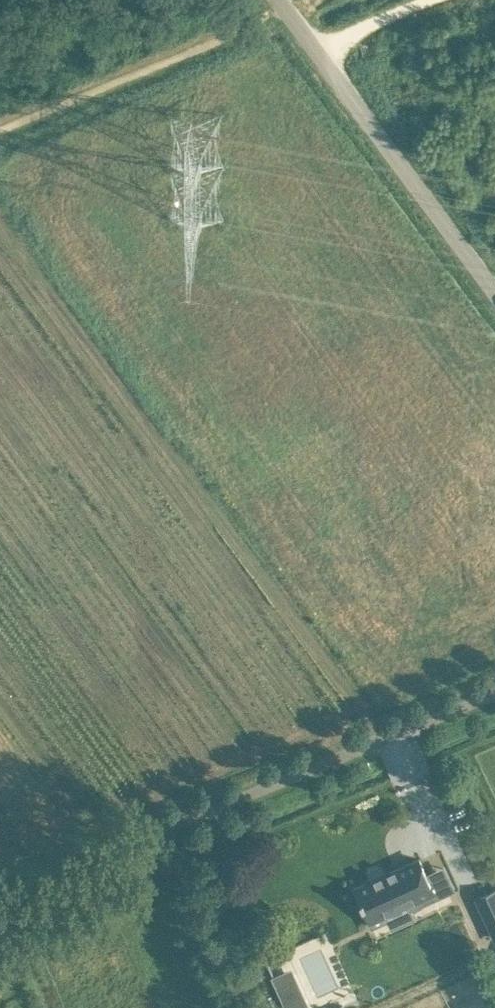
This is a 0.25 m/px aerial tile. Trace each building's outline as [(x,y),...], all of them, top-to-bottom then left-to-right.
[(420,857),(355,887),(364,905),(368,915),(370,919),(373,924),(389,917),(386,911),(434,889),(428,876),(420,857)] [(480,896),(494,930),(494,889),(480,896)] [(278,986),(288,1007),(308,1007),(294,978),(279,985),(278,986)]
